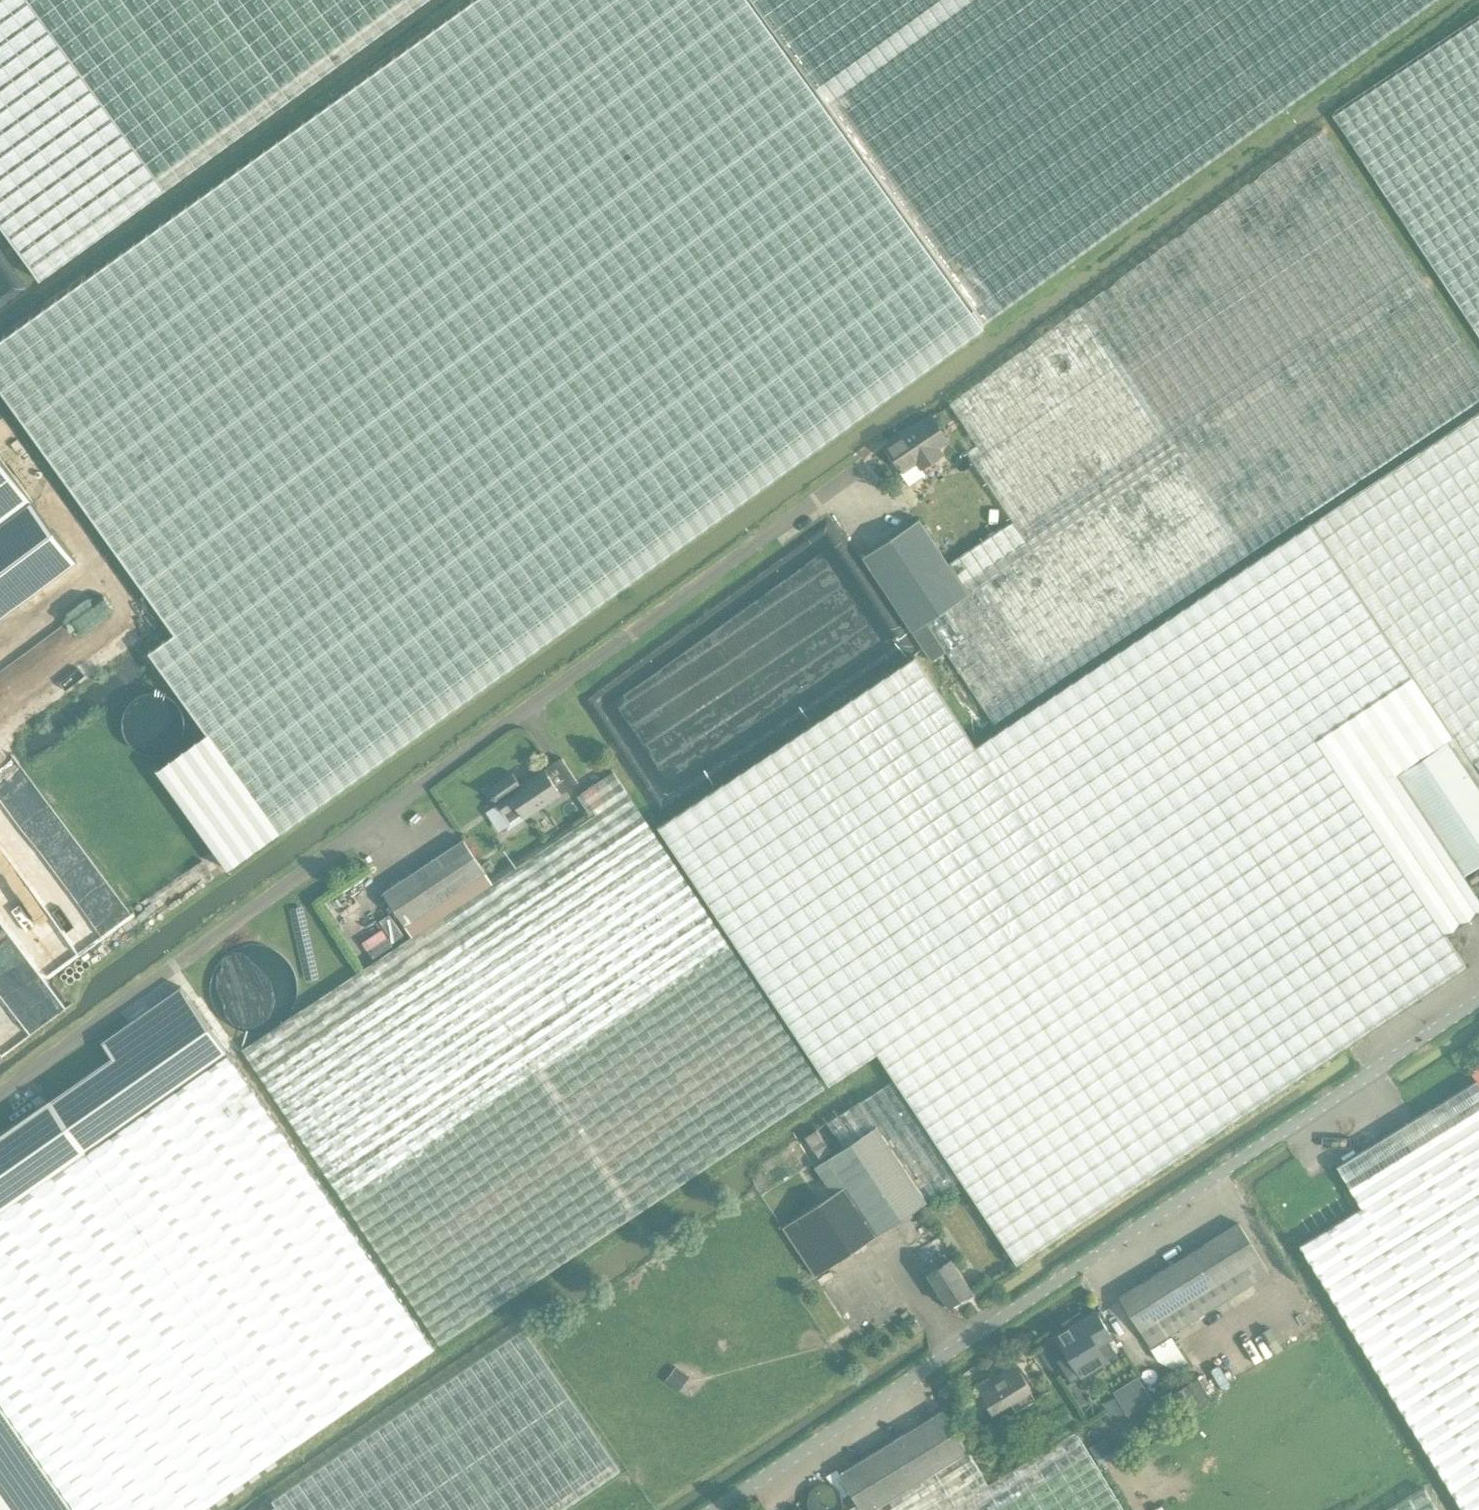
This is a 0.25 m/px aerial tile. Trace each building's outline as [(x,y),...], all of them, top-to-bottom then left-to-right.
[(0,341),(0,389),(176,633),(150,652),(207,732),(157,770),(228,869),(967,339),(984,327),(982,324),(972,309),(971,310),(749,0),(475,0),(0,341)] [(39,281),(427,0),(0,0),(0,226),(39,281)] [(1437,0),(751,0),(984,326),(1437,0)] [(1334,116),(1478,335),(1478,18),(1334,116)] [(950,564),(969,594),(912,632),(932,661),(946,652),(994,723),(1478,399),(1478,365),(1323,131),(950,405),(978,445),(968,452),(1014,522),(950,564)] [(659,825),(829,1083),(879,1051),(896,1077),(866,1097),(847,1109),(826,1123),(843,1148),(877,1126),(923,1195),(927,1201),(961,1178),(1016,1261),(1228,1120),(1347,1042),(1466,964),(1446,934),(1478,912),(1478,896),(1465,875),(1399,775),(1449,742),(1478,787),(1478,413),(1312,523),(975,747),(915,656),(659,825)] [(903,471),(940,446),(924,421),(886,446),(903,471)] [(77,560),(33,501),(0,457),(0,618),(77,560)] [(862,557),(912,632),(969,594),(950,564),(920,519),(862,557)] [(1399,775),(1465,875),(1478,865),(1478,787),(1449,742),(1399,775)] [(562,757),(544,769),(561,793),(579,781),(562,757)] [(525,819),(561,793),(544,769),(522,785),(514,772),(489,790),(506,814),(517,807),(525,819)] [(413,937),(243,1050),(440,1345),(825,1088),(628,793),(613,772),(582,792),(596,814),(493,883),(413,937)] [(413,937),(493,883),(463,839),(383,893),(413,937)] [(1469,878),(1478,892),(1478,871),(1469,878)] [(389,914),(380,921),(393,942),(403,935),(389,914)] [(0,1134),(0,1509),(202,1509),(294,1446),(434,1348),(188,995),(182,987),(102,1043),(111,1056),(50,1098),(0,1134)] [(1301,1244),(1311,1261),(1465,1509),(1478,1509),(1478,1083),(1477,1079),(1337,1166),(1362,1206),(1301,1244)] [(802,1214),(784,1226),(816,1275),(834,1263),(927,1201),(923,1195),(877,1126),(843,1148),(834,1154),(814,1166),(834,1193),(802,1214)] [(817,1129),(806,1136),(820,1158),(831,1150),(817,1129)] [(1151,1346),(1270,1272),(1239,1223),(1120,1296),(1151,1346)] [(939,1267),(928,1274),(949,1305),(973,1290),(951,1258),(950,1259),(945,1252),(934,1259),(939,1267)] [(1096,1310),(1056,1334),(1068,1354),(1060,1359),(1072,1378),(1080,1373),(1082,1375),(1107,1359),(1106,1357),(1114,1352),(1107,1341),(1112,1337),(1096,1310)] [(620,1469),(524,1328),(272,1501),(279,1509),(561,1509),(620,1469)] [(1016,1409),(1036,1398),(1030,1389),(1031,1388),(1016,1364),(979,1388),(993,1411),(1010,1400),(1016,1409)] [(1035,1399),(1046,1418),(1062,1408),(1051,1389),(1035,1399)] [(1063,1408),(1046,1418),(1060,1441),(988,1484),(968,1450),(874,1509),(1127,1509),(1063,1408)] [(858,1502),(863,1509),(874,1509),(968,1450),(943,1410),(840,1473),(858,1502)] [(1424,1487),(1386,1509),(1439,1509),(1424,1487)]
